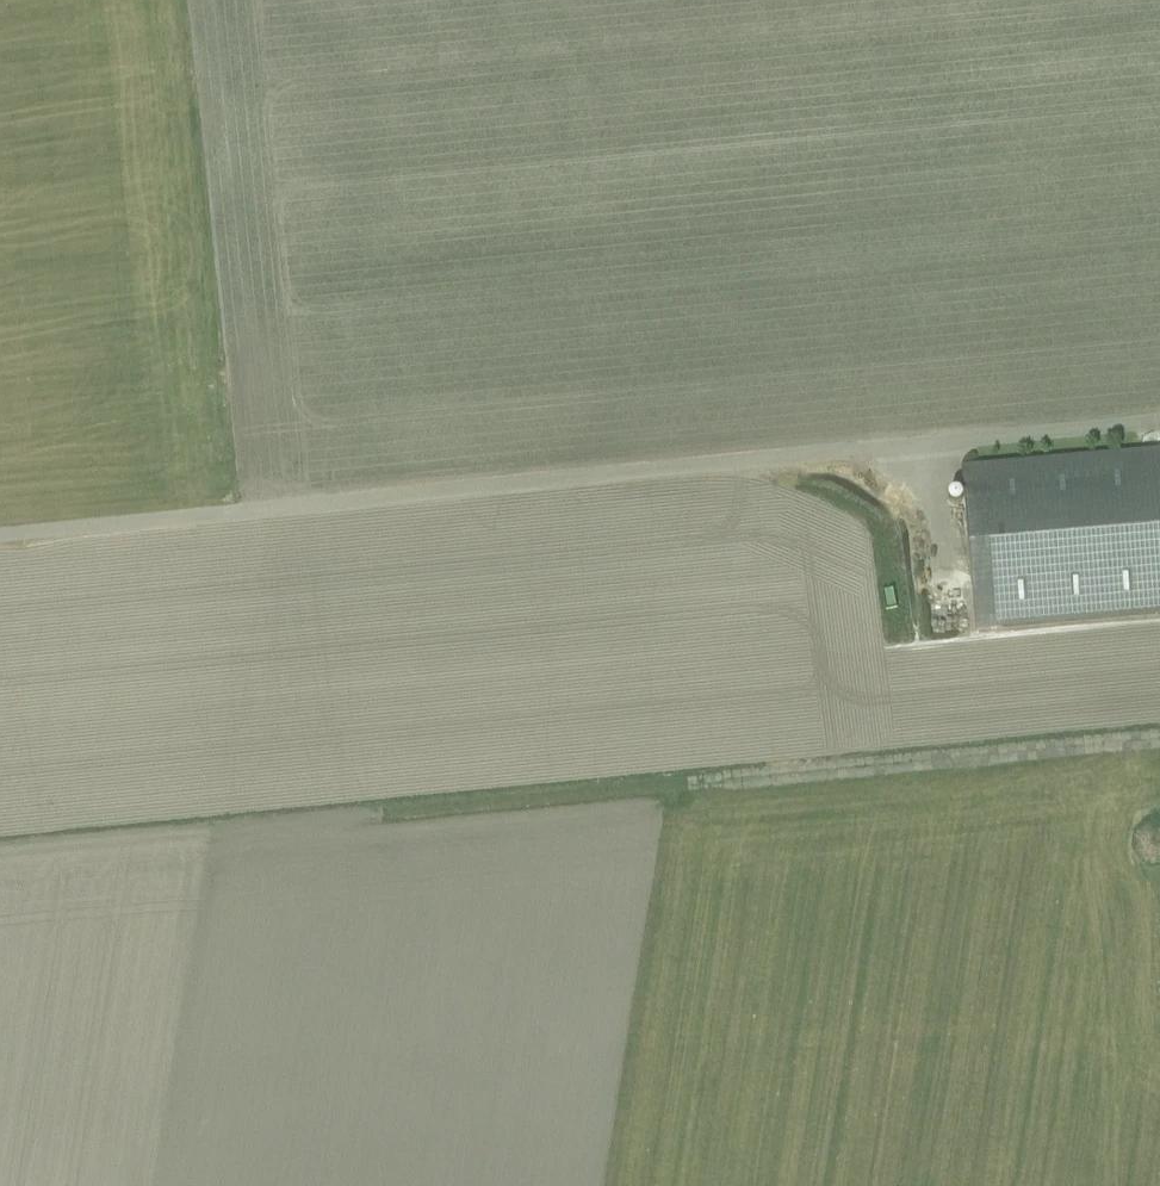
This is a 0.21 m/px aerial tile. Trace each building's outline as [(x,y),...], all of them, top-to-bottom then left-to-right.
[(961,468),(975,631),(1159,615),(1159,451),(961,468)]
